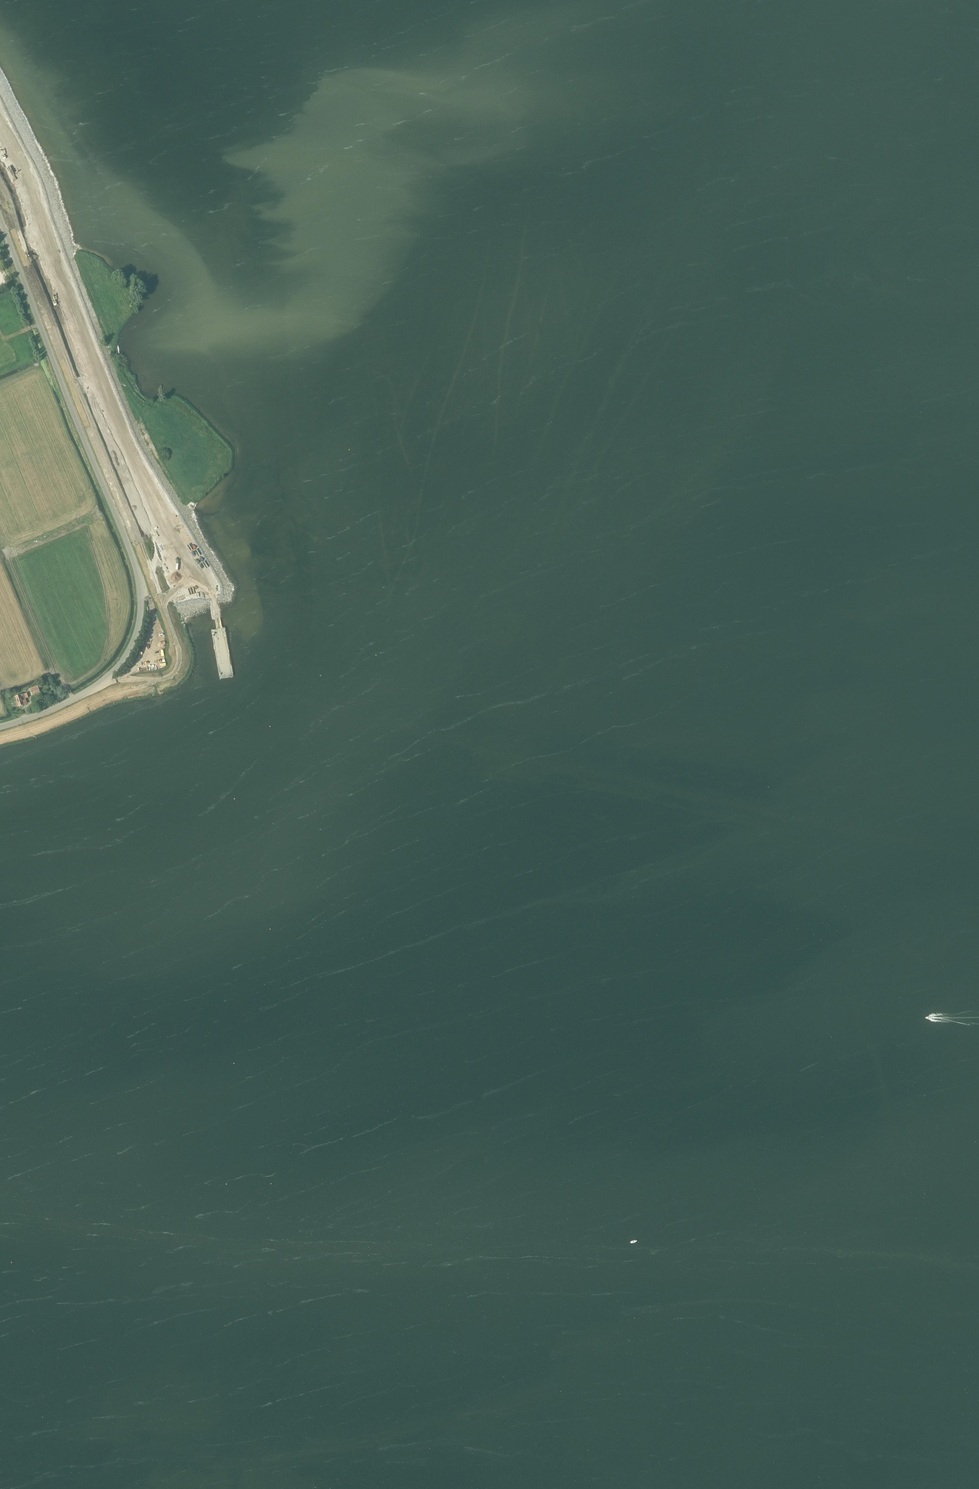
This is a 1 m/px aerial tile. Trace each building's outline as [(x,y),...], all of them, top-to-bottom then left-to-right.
[(33,695),(40,692),(38,686),(30,689),(33,695)] [(19,707),(27,704),(26,699),(29,698),(27,694),(21,696),(16,697),(19,707)]
